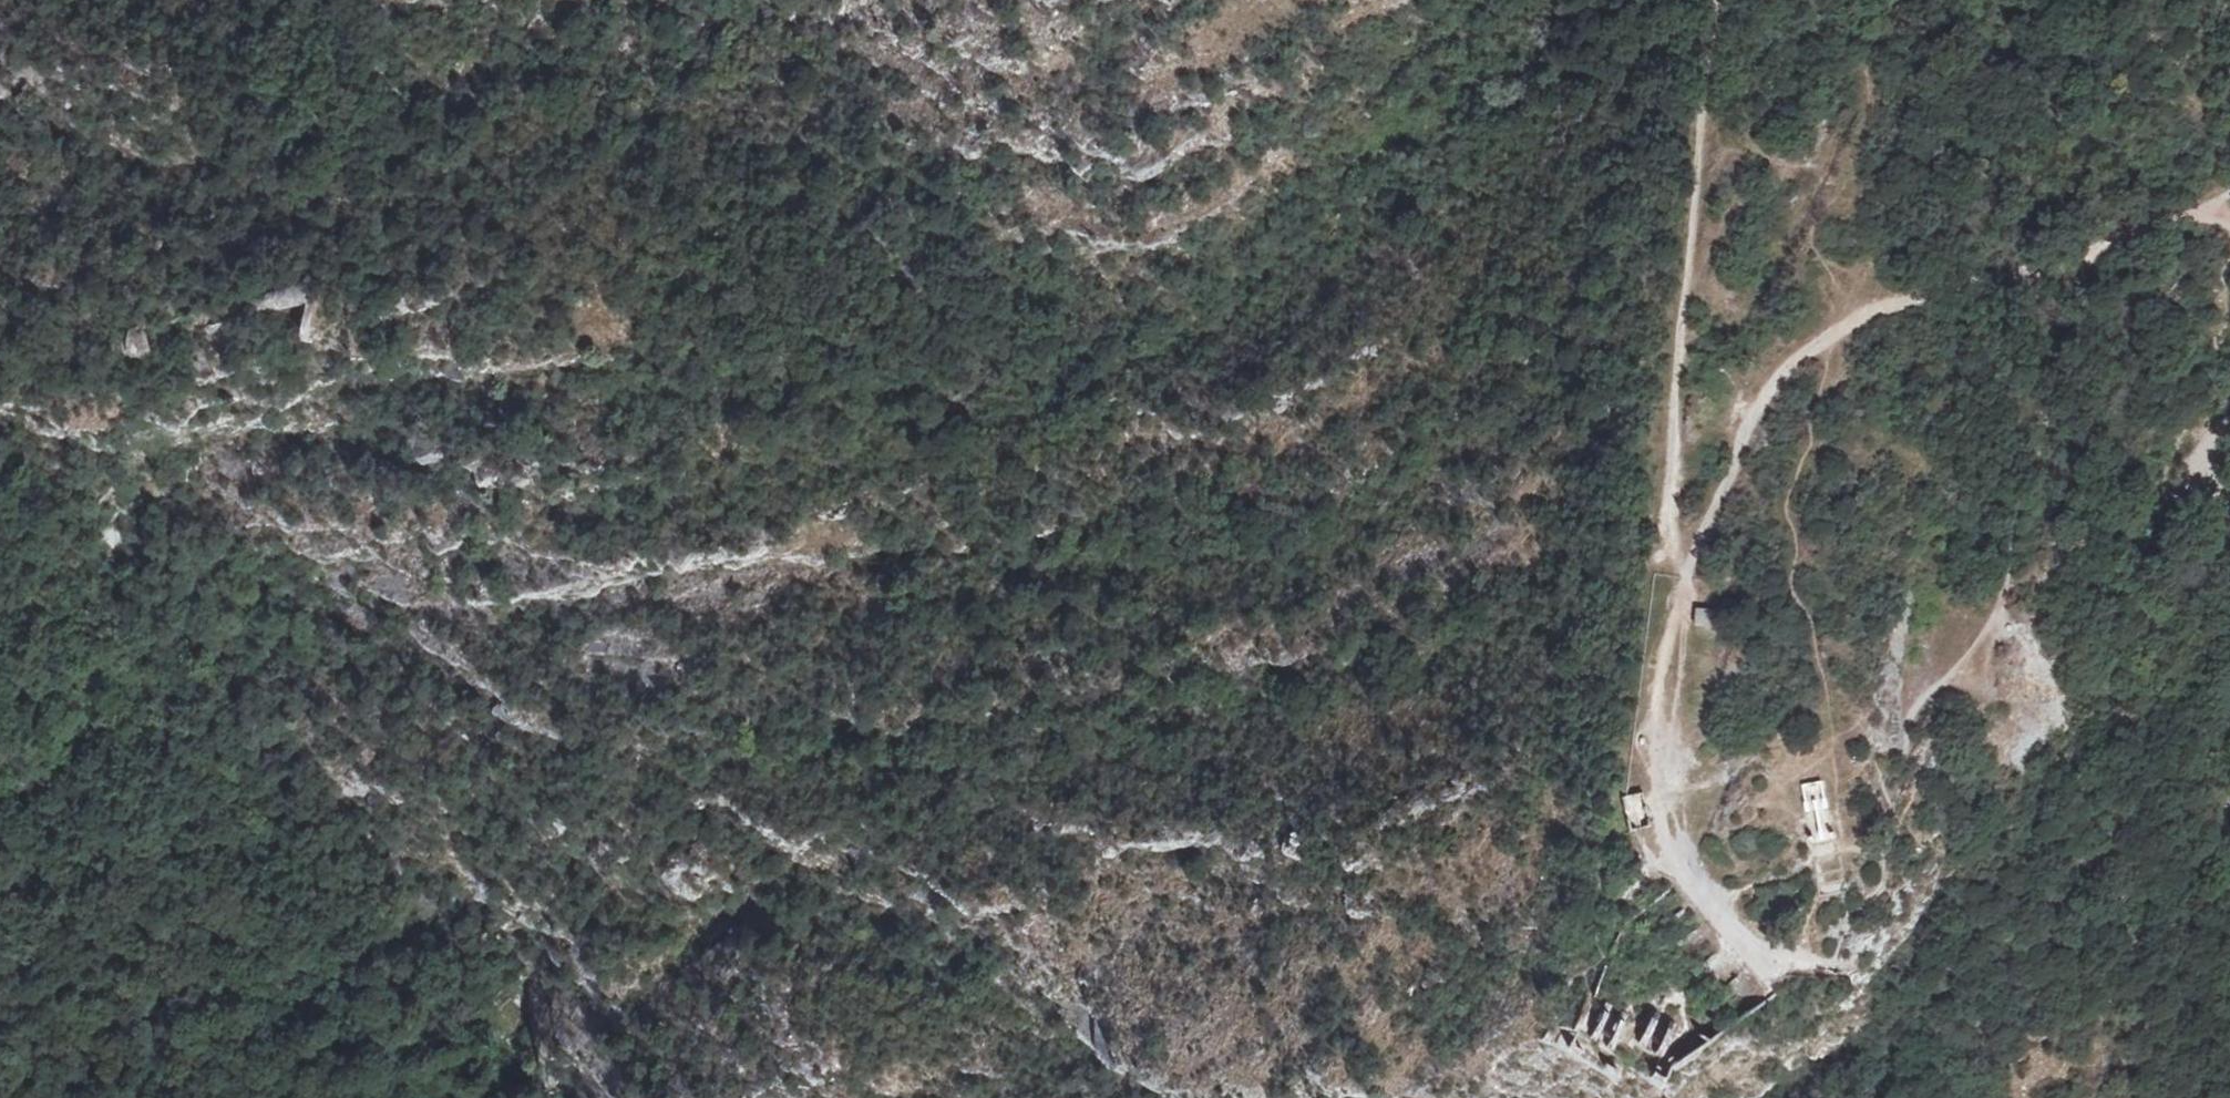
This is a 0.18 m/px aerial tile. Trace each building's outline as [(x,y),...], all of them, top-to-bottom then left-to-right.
[(1728,606),(1700,605),(1699,622),(1727,624),(1728,606)] [(1826,776),(1804,781),(1817,838),(1822,837),(1832,834),(1839,833),(1826,776)] [(1645,788),(1622,794),(1631,828),(1653,822),(1645,788)]
